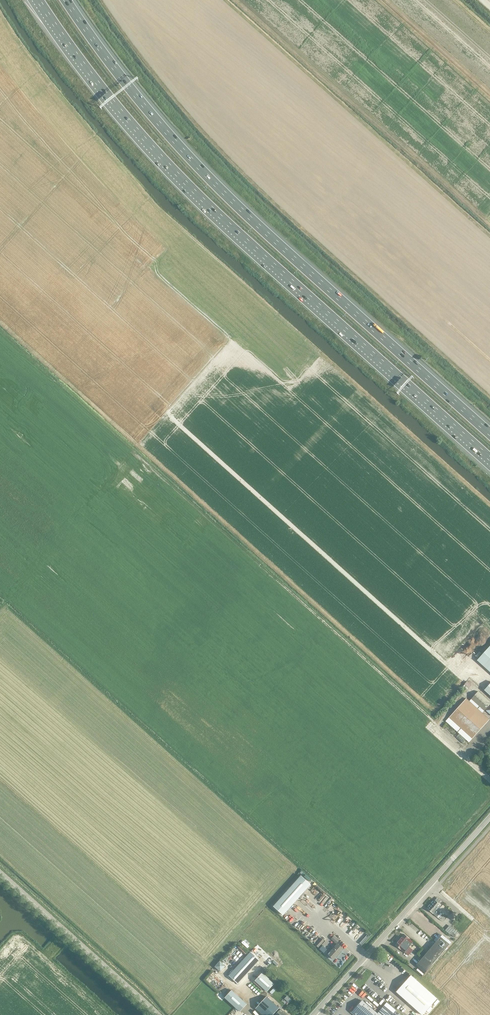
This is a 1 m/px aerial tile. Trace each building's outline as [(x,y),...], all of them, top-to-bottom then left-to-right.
[(313,302),(311,304),(320,314),(322,312),(313,302)] [(477,660),(489,672),(489,646),(477,660)] [(463,684),(468,689),(473,685),(468,680),(463,684)] [(469,701),(466,699),(445,721),(469,742),(489,720),(482,713),(489,705),(489,702),(478,691),(469,701)] [(274,906),(283,915),(311,884),(301,876),(274,906)] [(435,900),(431,904),(437,909),(438,911),(440,908),(442,906),(435,900)] [(437,909),(431,904),(427,908),(439,918),(442,914),(438,911),(437,909)] [(450,935),(451,934),(454,937),(456,935),(458,933),(450,925),(445,930),(450,935)] [(400,939),(407,945),(409,947),(410,945),(409,944),(412,940),(405,934),(400,939)] [(442,935),(416,965),(425,973),(451,942),(442,935)] [(319,947),(324,941),(321,938),(316,944),(319,947)] [(407,945),(400,939),(396,944),(403,950),(407,945)] [(334,959),(343,949),(337,944),(328,954),(334,959)] [(250,953),(229,975),(238,984),(259,961),(260,960),(251,952),(250,953)] [(221,971),(226,966),(220,961),(215,967),(221,971)] [(267,991),(274,984),(262,973),(255,980),(267,991)] [(423,1014),(437,998),(411,975),(396,992),(423,1014)] [(247,1004),(232,990),(225,998),(240,1011),(247,1004)] [(288,995),(282,1000),(287,1005),(292,999),(288,995)] [(267,997),(256,1009),(263,1014),(287,1014),(267,997)] [(353,1012),(356,1014),(390,1014),(382,1008),(378,1013),(362,1000),(353,1012)] [(390,1014),(392,1014),(396,1010),(387,1002),(382,1008),(390,1014)]
